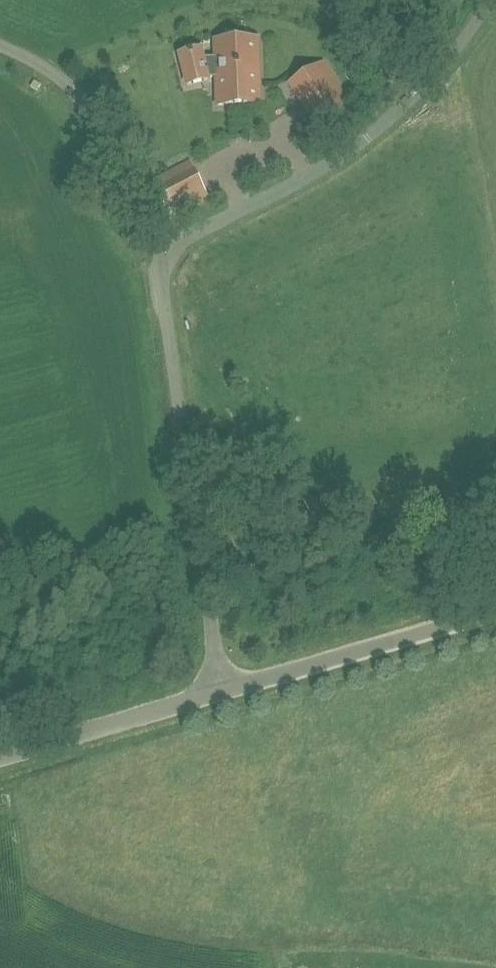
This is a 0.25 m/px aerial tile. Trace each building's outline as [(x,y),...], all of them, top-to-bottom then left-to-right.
[(218,106),(259,104),(257,40),(216,42),(216,58),(202,58),(200,50),(180,55),(188,85),(208,80),(207,78),(225,77),(226,95),(218,96),(218,106)] [(289,85),(316,127),(343,110),(326,83),(331,80),(322,64),(289,85)] [(166,208),(203,190),(189,163),(152,182),(166,208)]
